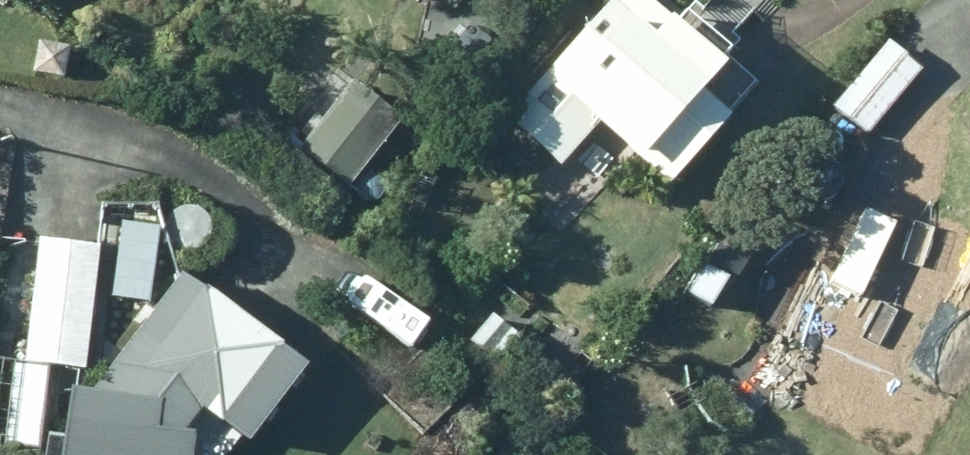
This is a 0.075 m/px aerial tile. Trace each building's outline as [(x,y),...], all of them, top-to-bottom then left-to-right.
[(722,73),(732,63),(730,60),(737,51),(687,7),(677,17),(657,0),(614,0),(557,63),(560,66),(516,114),(570,163),(606,125),(672,186),(736,115),(707,90),(722,73)] [(892,39),(836,103),(870,134),(926,68),(892,39)] [(731,100),(747,94),(749,78),(738,67),(722,73),(719,89),(731,100)] [(355,81),(303,148),(351,185),(403,118),(355,81)] [(969,345),(969,261),(913,231),(925,207),(902,196),(889,218),(885,217),(878,229),(851,213),(768,371),(794,385),(792,389),(912,454),(969,345)] [(40,239),(28,362),(17,360),(9,447),(44,451),(52,364),(89,367),(99,245),(40,239)] [(46,454),(188,454),(188,452),(161,449),(168,399),(180,390),(227,425),(283,349),(186,276),(98,393),(74,389),(67,435),(49,433),(46,454)] [(501,363),(523,335),(493,312),(471,338),(501,363)] [(475,381),(441,347),(393,393),(427,428),(475,381)]
